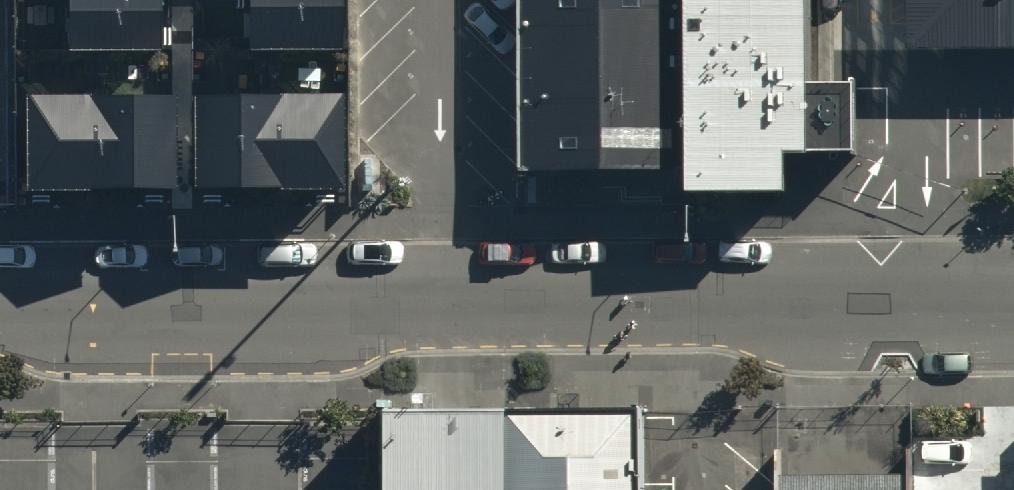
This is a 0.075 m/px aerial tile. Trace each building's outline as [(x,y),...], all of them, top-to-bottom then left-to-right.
[(66,54),(161,55),(162,0),(67,0),(66,54)] [(247,57),(341,56),(340,0),(247,0),(247,57)] [(527,168),(686,168),(685,0),(526,0),(527,168)] [(694,189),(784,188),(783,151),(850,150),(849,89),(808,90),(807,0),(693,0),(694,189)] [(911,48),(1013,47),(1013,0),(911,0),(911,48)] [(170,103),(21,102),(21,198),(170,199),(170,103)] [(341,103),(192,102),(192,196),(341,196),(341,103)] [(512,409),(512,489),(645,489),(645,408),(512,409)] [(377,410),(378,489),(512,489),(512,409),(377,410)] [(780,475),(780,489),(917,489),(917,474),(780,475)]
